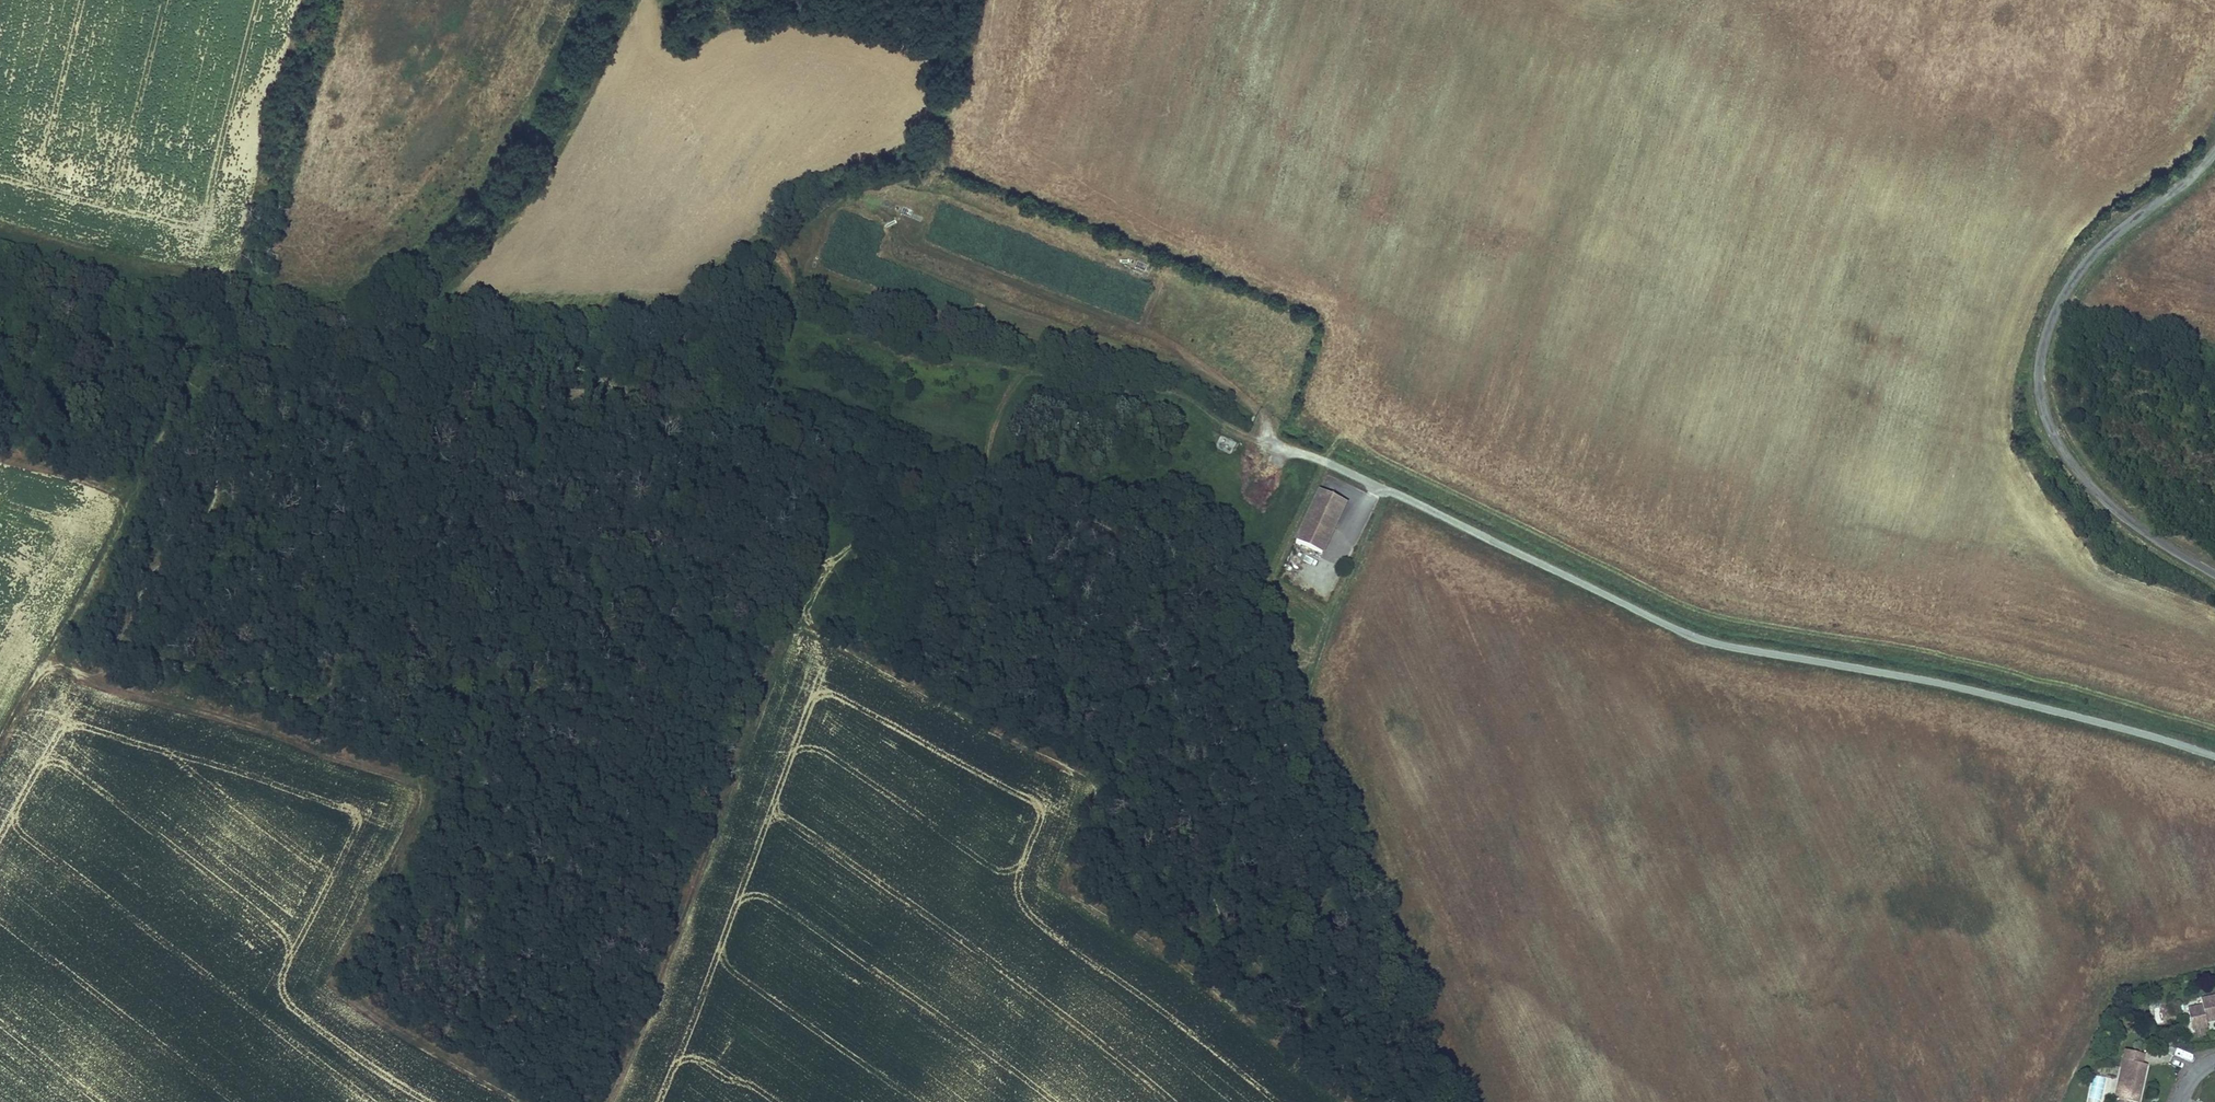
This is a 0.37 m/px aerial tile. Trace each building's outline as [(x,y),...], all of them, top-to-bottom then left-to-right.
[(1229,451),(1234,441),(1222,436),(1218,446),(1229,451)] [(1348,505),(1319,491),(1294,542),(1324,555),(1348,505)] [(2204,1004),(2205,1010),(2190,1012),(2193,1034),(2209,1032),(2208,1022),(2213,1021),(2213,1025),(2214,1024),(2214,1002),(2204,1004)] [(2148,1071),(2143,1070),(2144,1060),(2126,1057),(2117,1101),(2141,1101),(2148,1071)] [(2104,1078),(2090,1077),(2088,1101),(2103,1101),(2104,1078)]
